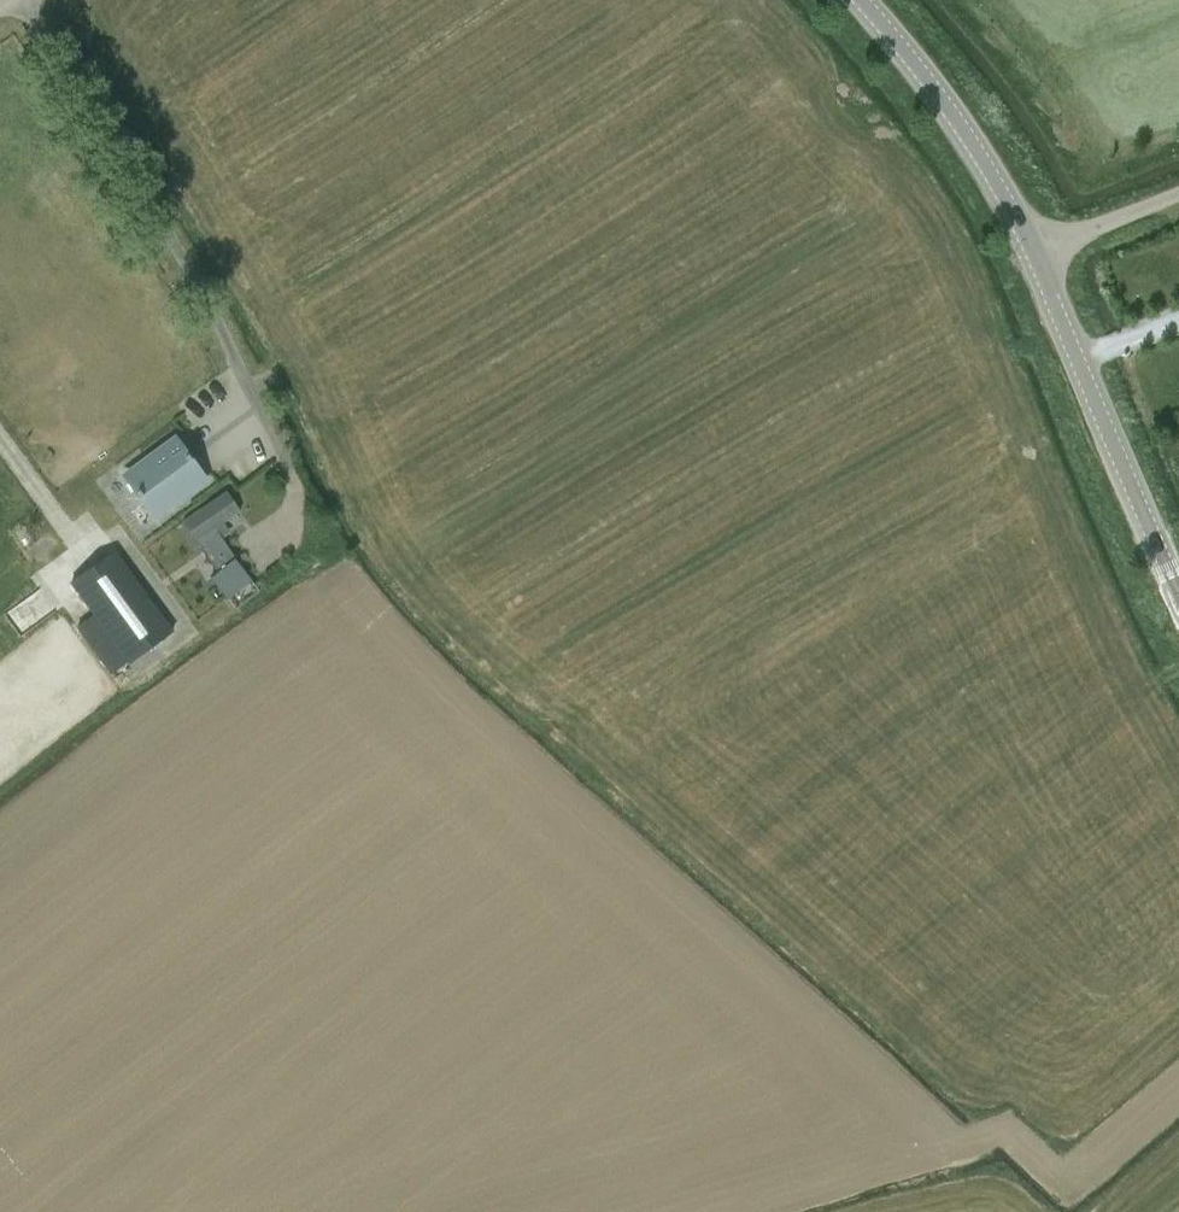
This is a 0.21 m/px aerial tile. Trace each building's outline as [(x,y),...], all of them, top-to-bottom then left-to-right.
[(182,470),(153,435),(114,468),(140,504),(182,470)] [(220,523),(239,510),(227,493),(185,522),(203,549),(227,533),(220,523)] [(155,641),(96,565),(59,592),(116,670),(155,641)] [(6,613),(18,631),(53,607),(40,589),(6,613)]
